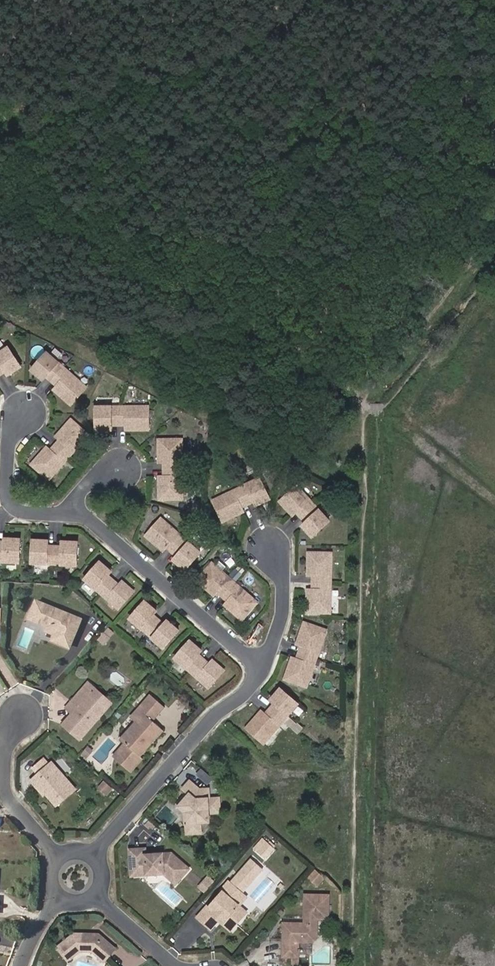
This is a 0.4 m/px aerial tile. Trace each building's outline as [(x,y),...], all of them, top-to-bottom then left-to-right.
[(0,374),(3,378),(15,369),(3,350),(0,352),(0,374)] [(42,355),(27,373),(38,383),(41,379),(53,388),(55,391),(52,395),(66,407),(81,389),(64,375),(64,376),(53,366),(53,365),(42,355)] [(91,409),(92,432),(107,432),(107,427),(122,427),(125,426),(125,431),(144,431),(144,408),(121,408),(121,409),(106,410),(106,409),(91,409)] [(84,437),(67,422),(54,436),(58,439),(56,442),(46,453),(44,456),(40,453),(27,467),(44,482),(59,465),(68,454),(70,454),(84,437)] [(178,441),(154,441),(155,460),(160,460),(160,464),(160,479),(160,482),(155,482),(156,501),(179,501),(178,478),(177,463),(178,463),(178,441)] [(210,502),(220,523),(237,515),(235,510),(238,509),(251,502),(253,506),(267,500),(257,479),(244,485),(243,487),(231,493),(230,492),(210,502)] [(294,486),(277,502),(287,513),(291,510),(293,513),(303,523),(300,527),(310,538),(327,522),(317,511),(316,512),(306,501),(306,500),(294,486)] [(158,520),(143,537),(157,551),(161,547),(163,549),(175,559),(171,563),(182,572),(197,555),(187,545),(185,545),(175,536),(175,535),(158,520)] [(1,543),(1,546),(0,546),(0,565),(1,566),(16,566),(17,543),(1,543)] [(59,545),(59,550),(44,549),(44,544),(29,544),(28,567),(43,567),(44,567),(58,567),(59,568),(73,569),(74,545),(59,545)] [(329,576),(329,553),(306,553),(306,572),(311,572),(311,576),(311,591),(311,595),(306,595),(305,614),(328,614),(329,591),(328,591),(328,577),(329,576)] [(119,590),(116,588),(105,578),(108,574),(96,565),(82,582),(93,592),(94,592),(104,601),(104,602),(116,612),(131,594),(122,586),(119,590)] [(209,565),(194,582),(209,595),(212,591),(214,593),(226,603),(228,605),(225,609),(240,622),(255,604),(238,589),(237,590),(226,580),(226,579),(209,565)] [(165,624),(162,627),(151,618),(154,614),(142,604),(127,622),(138,631),(140,631),(151,640),(151,641),(162,651),(177,633),(165,624)] [(81,622),(36,605),(30,623),(48,630),(47,634),(56,637),(64,640),(62,646),(72,650),(81,622)] [(295,661),(294,664),(289,663),(283,681),(305,688),(312,666),(324,631),(303,624),(296,642),(301,643),(300,647),(295,661)] [(109,626),(100,639),(106,643),(115,630),(109,626)] [(56,637),(54,643),(62,646),(64,640),(56,637)] [(210,669),(208,666),(196,657),(199,652),(188,643),(173,660),(184,670),(185,670),(196,680),(207,690),(222,672),(213,665),(210,669)] [(93,691),(86,685),(70,704),(77,710),(72,715),(62,727),(79,742),(105,710),(89,697),(93,691)] [(273,705),(264,716),(261,719),(258,716),(245,730),(263,745),(278,728),(277,727),(286,716),(287,716),(297,705),(279,690),(270,701),(273,705)] [(105,710),(110,705),(93,691),(89,697),(105,710)] [(148,696),(136,710),(141,715),(134,722),(118,740),(122,745),(111,758),(128,774),(140,760),(138,758),(161,732),(152,724),(164,710),(148,696)] [(70,704),(65,709),(72,715),(77,710),(70,704)] [(136,710),(129,718),(134,722),(141,715),(136,710)] [(82,801),(57,775),(37,794),(43,800),(45,798),(64,818),(82,801)] [(198,792),(189,784),(182,792),(187,796),(189,799),(185,804),(182,802),(176,808),(184,816),(188,836),(201,836),(200,825),(209,816),(220,816),(218,801),(209,802),(207,792),(198,792)] [(202,826),(209,826),(209,816),(200,825),(202,826)] [(154,832),(156,830),(148,823),(145,828),(150,831),(151,829),(154,832)] [(267,859),(278,846),(265,835),(254,848),(267,859)] [(139,853),(129,852),(129,867),(141,867),(141,877),(163,876),(174,886),(187,871),(170,855),(140,856),(139,853)] [(129,867),(129,877),(141,877),(141,867),(129,867)] [(221,893),(223,894),(210,909),(208,907),(198,919),(211,930),(219,922),(221,919),(233,930),(243,918),(238,913),(237,910),(239,908),(237,906),(245,897),(229,884),(221,893)] [(239,908),(247,899),(245,897),(237,906),(239,908)] [(290,965),(296,965),(296,947),(309,947),(314,942),(314,923),(325,923),(325,899),(301,898),(301,923),(304,923),(304,927),(301,927),(280,927),(279,961),(290,962),(290,965)] [(243,918),(247,914),(239,908),(237,910),(238,913),(243,918)] [(231,932),(233,930),(221,919),(219,922),(231,932)] [(84,936),(73,936),(55,950),(67,963),(79,953),(91,954),(103,964),(114,950),(97,936),(90,936),(90,938),(84,938),(84,936)]
